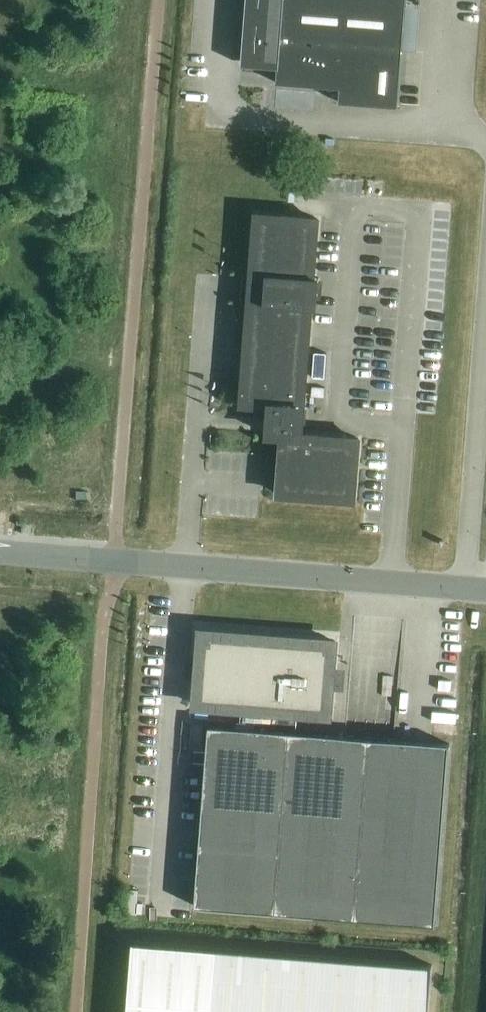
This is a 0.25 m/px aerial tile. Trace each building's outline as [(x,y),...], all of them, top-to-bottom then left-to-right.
[(277,85),(341,90),(340,105),(399,109),(407,0),(248,0),(245,38),(244,38),(243,61),(279,64),(277,85)] [(284,438),(279,496),(355,502),(359,441),(302,437),(318,221),(257,216),(243,407),(271,409),(271,420),(270,420),(269,437),(271,437),(284,438)] [(196,909),(437,927),(450,746),(297,734),(298,716),(331,718),(336,643),(202,633),(196,708),(258,712),(256,731),(210,728),(196,909)] [(149,912),(152,889),(143,887),(140,911),(149,912)] [(433,967),(133,944),(128,1011),(430,1011),(433,967)]
